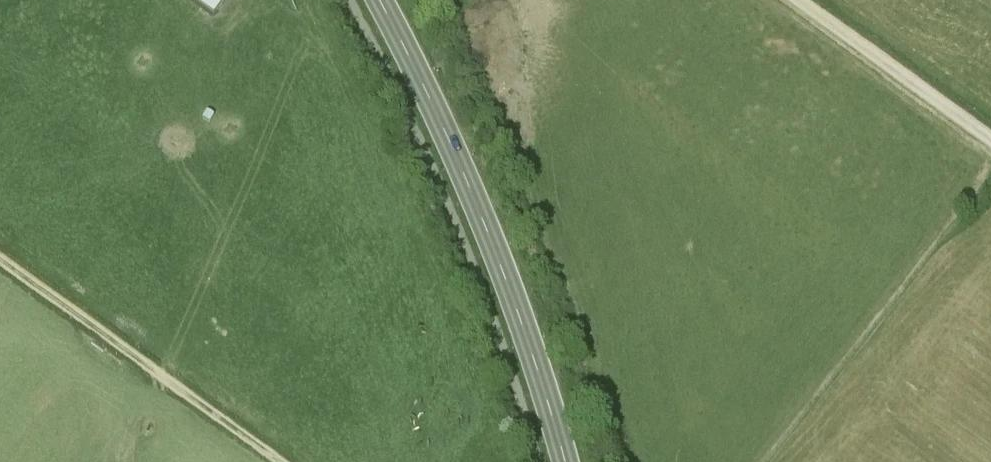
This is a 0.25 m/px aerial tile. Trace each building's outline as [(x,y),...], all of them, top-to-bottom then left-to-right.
[(215,10),(221,0),(198,0),(215,10)]
